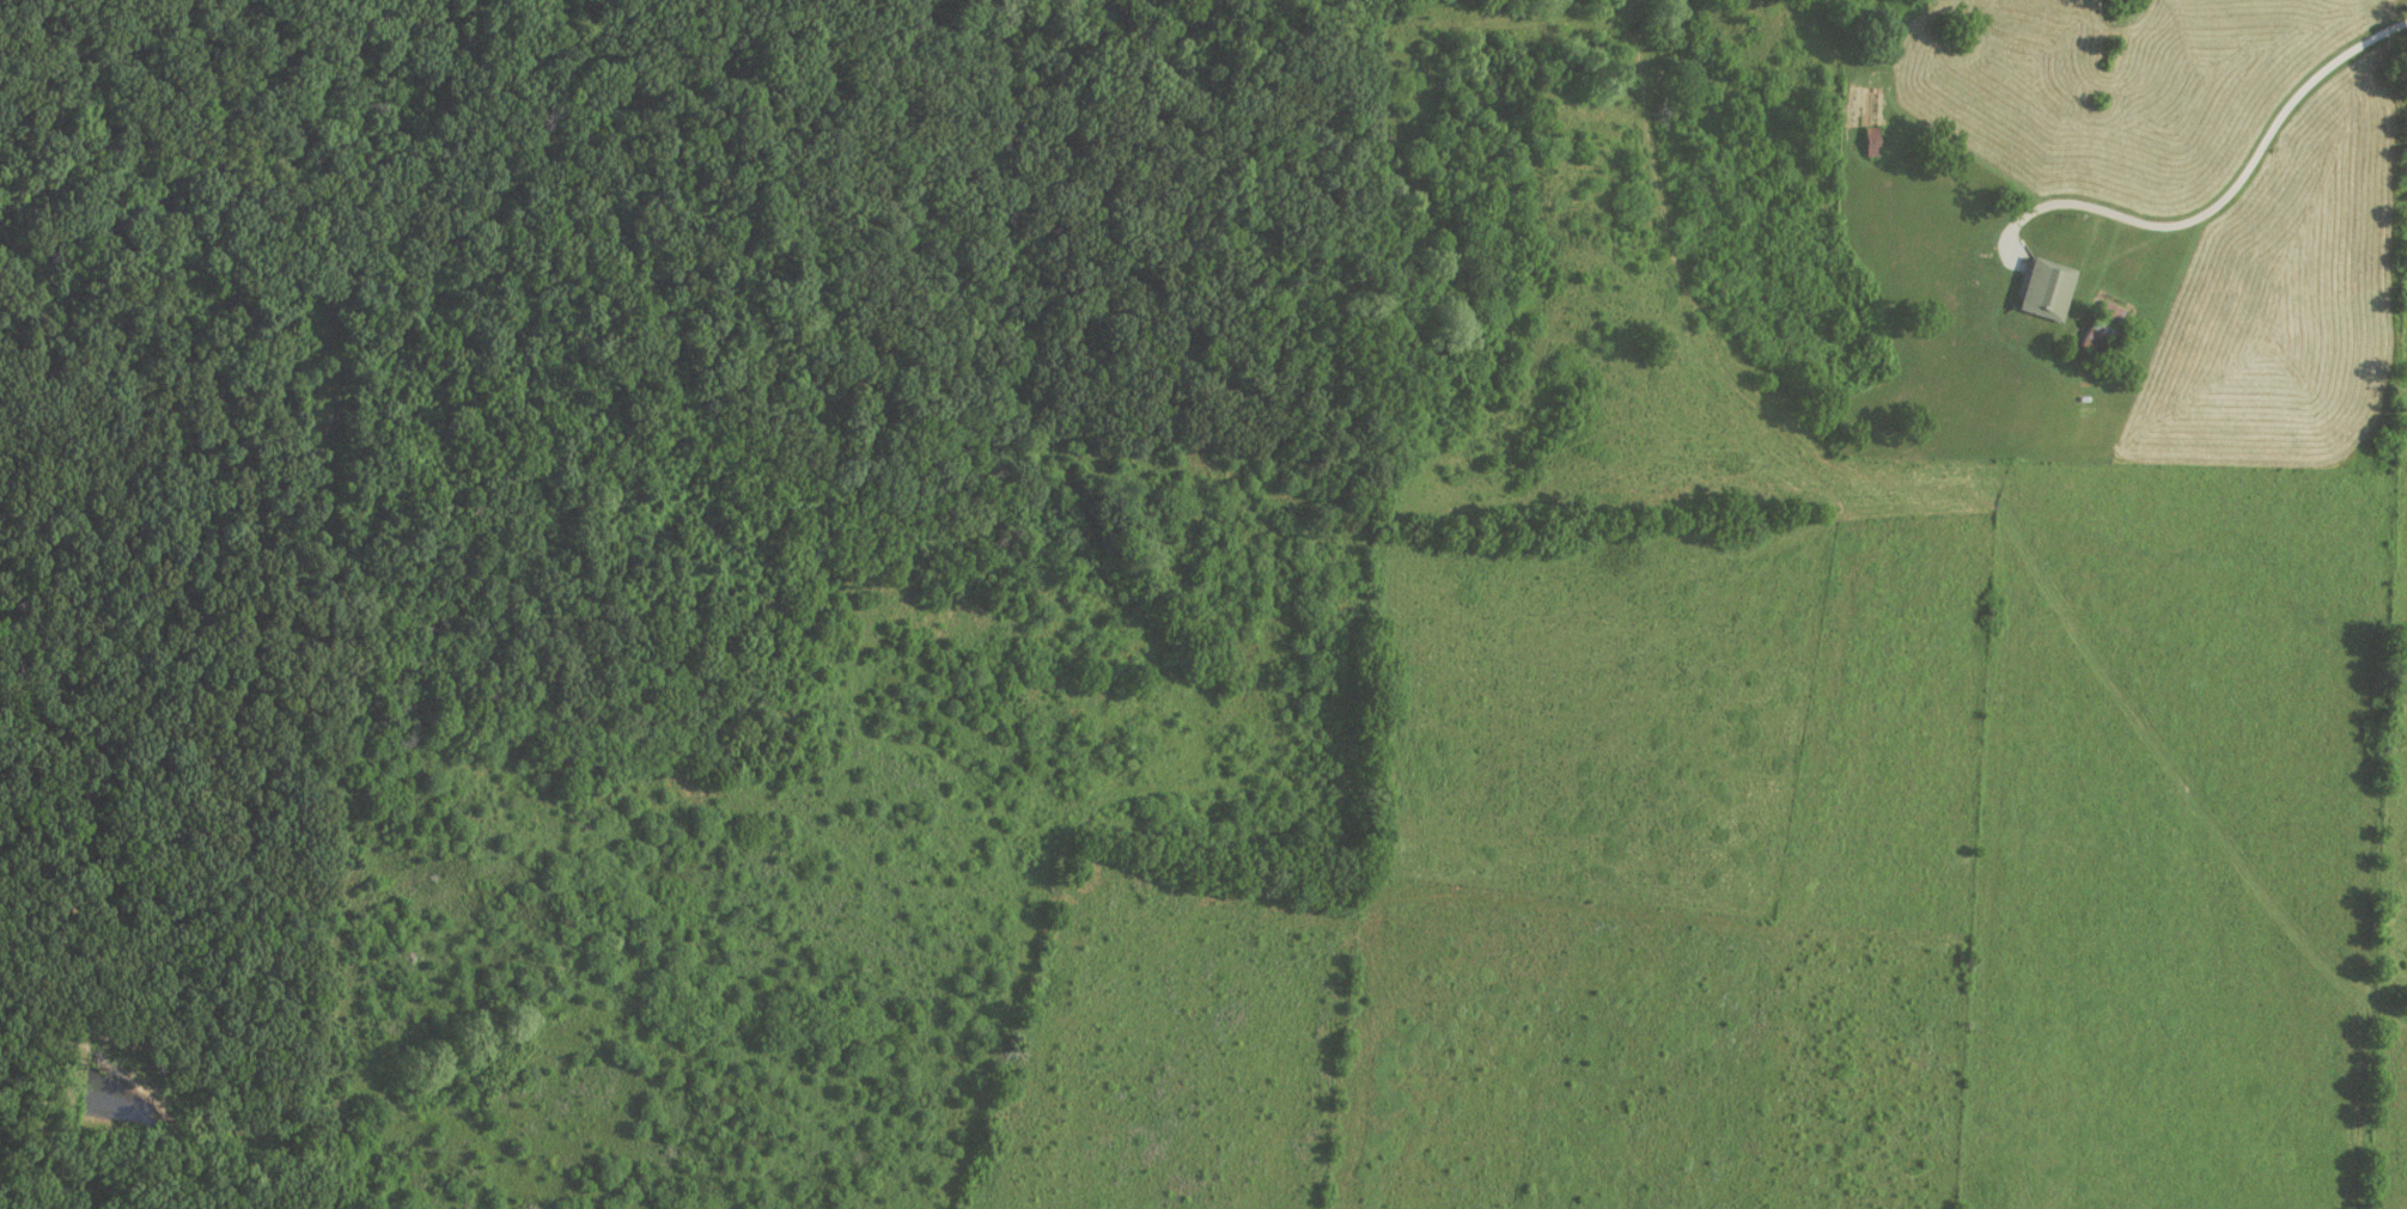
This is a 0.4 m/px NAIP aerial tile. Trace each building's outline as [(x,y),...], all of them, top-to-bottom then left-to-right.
[(2078,270),(2033,259),(2019,312),(2064,324),(2078,270)] [(2123,310),(2101,304),(2090,344),(2111,350),(2123,310)]
